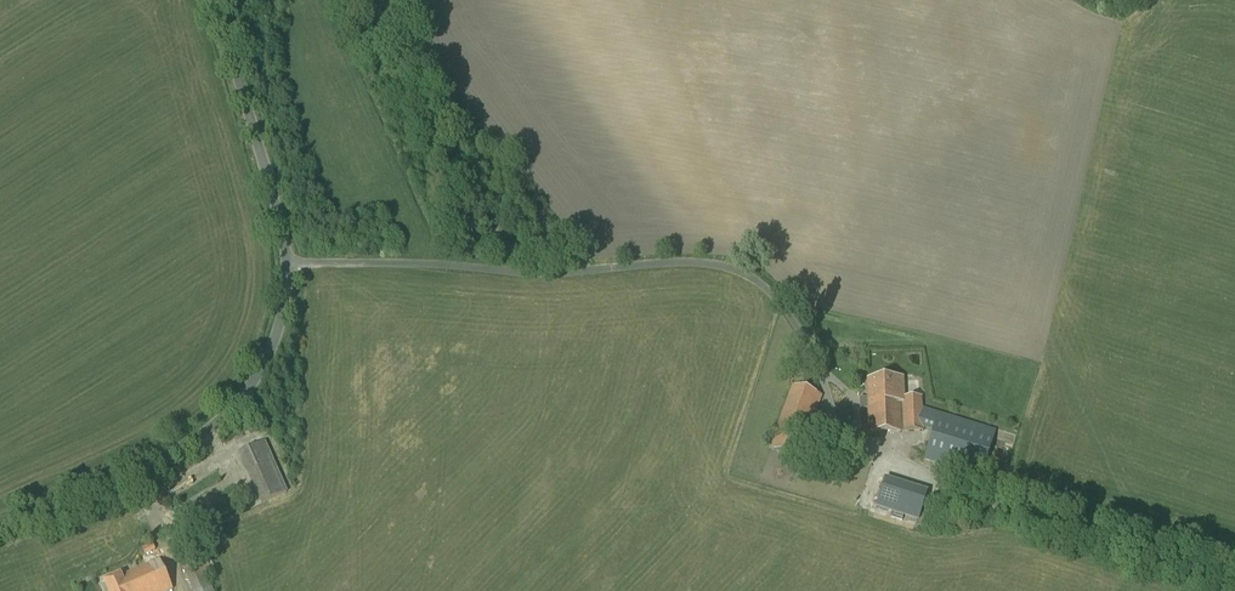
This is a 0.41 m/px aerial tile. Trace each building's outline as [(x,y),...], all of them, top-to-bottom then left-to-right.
[(905,397),(904,377),(867,378),(869,433),(906,431),(906,432),(923,431),(925,429),(933,431),(924,460),(982,478),(997,429),(923,407),(922,396),(905,397)] [(823,395),(792,384),(769,449),(799,460),(823,395)] [(261,505),(288,492),(265,441),(238,453),(261,505)] [(875,505),(918,518),(927,488),(884,475),(875,505)] [(208,576),(216,572),(209,556),(207,557),(200,543),(192,546),(189,539),(174,545),(193,590),(214,590),(208,576)] [(145,555),(156,551),(153,544),(142,549),(145,555)] [(173,590),(160,559),(122,576),(121,574),(104,582),(108,590),(170,590),(173,590)]
